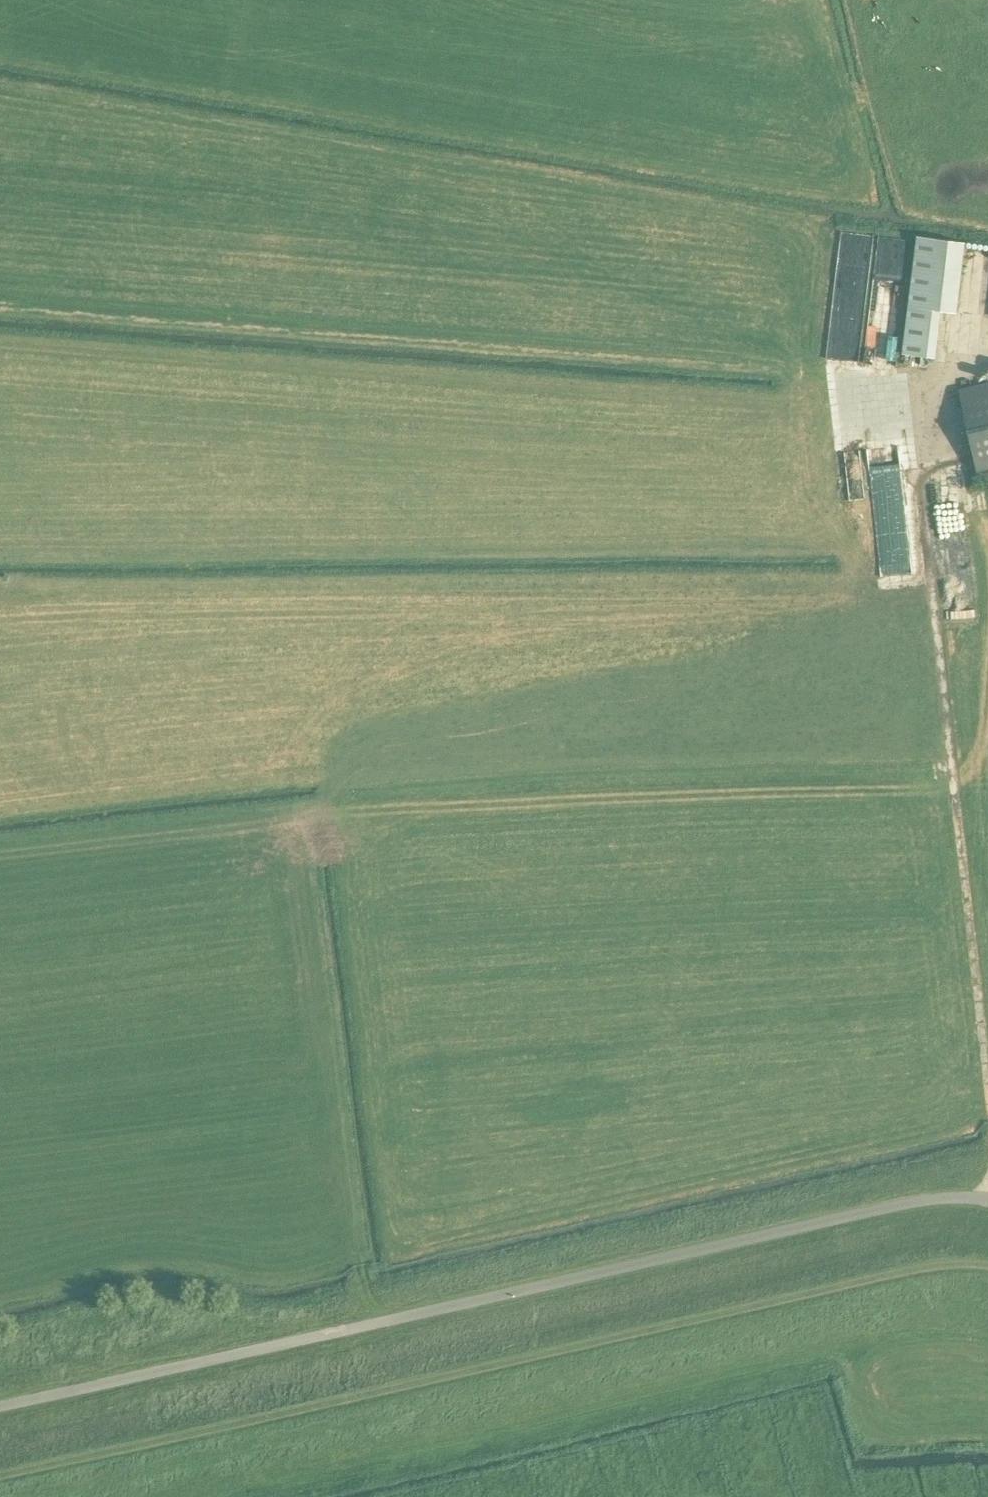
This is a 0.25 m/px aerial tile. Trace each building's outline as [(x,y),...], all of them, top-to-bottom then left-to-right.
[(966,242),(918,236),(905,354),(936,357),(942,310),(958,312),(966,242)] [(961,390),(979,470),(987,468),(987,384),(961,390)] [(892,461),(892,434),(874,434),(874,420),(868,420),(867,460),(892,461)] [(966,610),(963,558),(944,559),(947,611),(966,610)]
